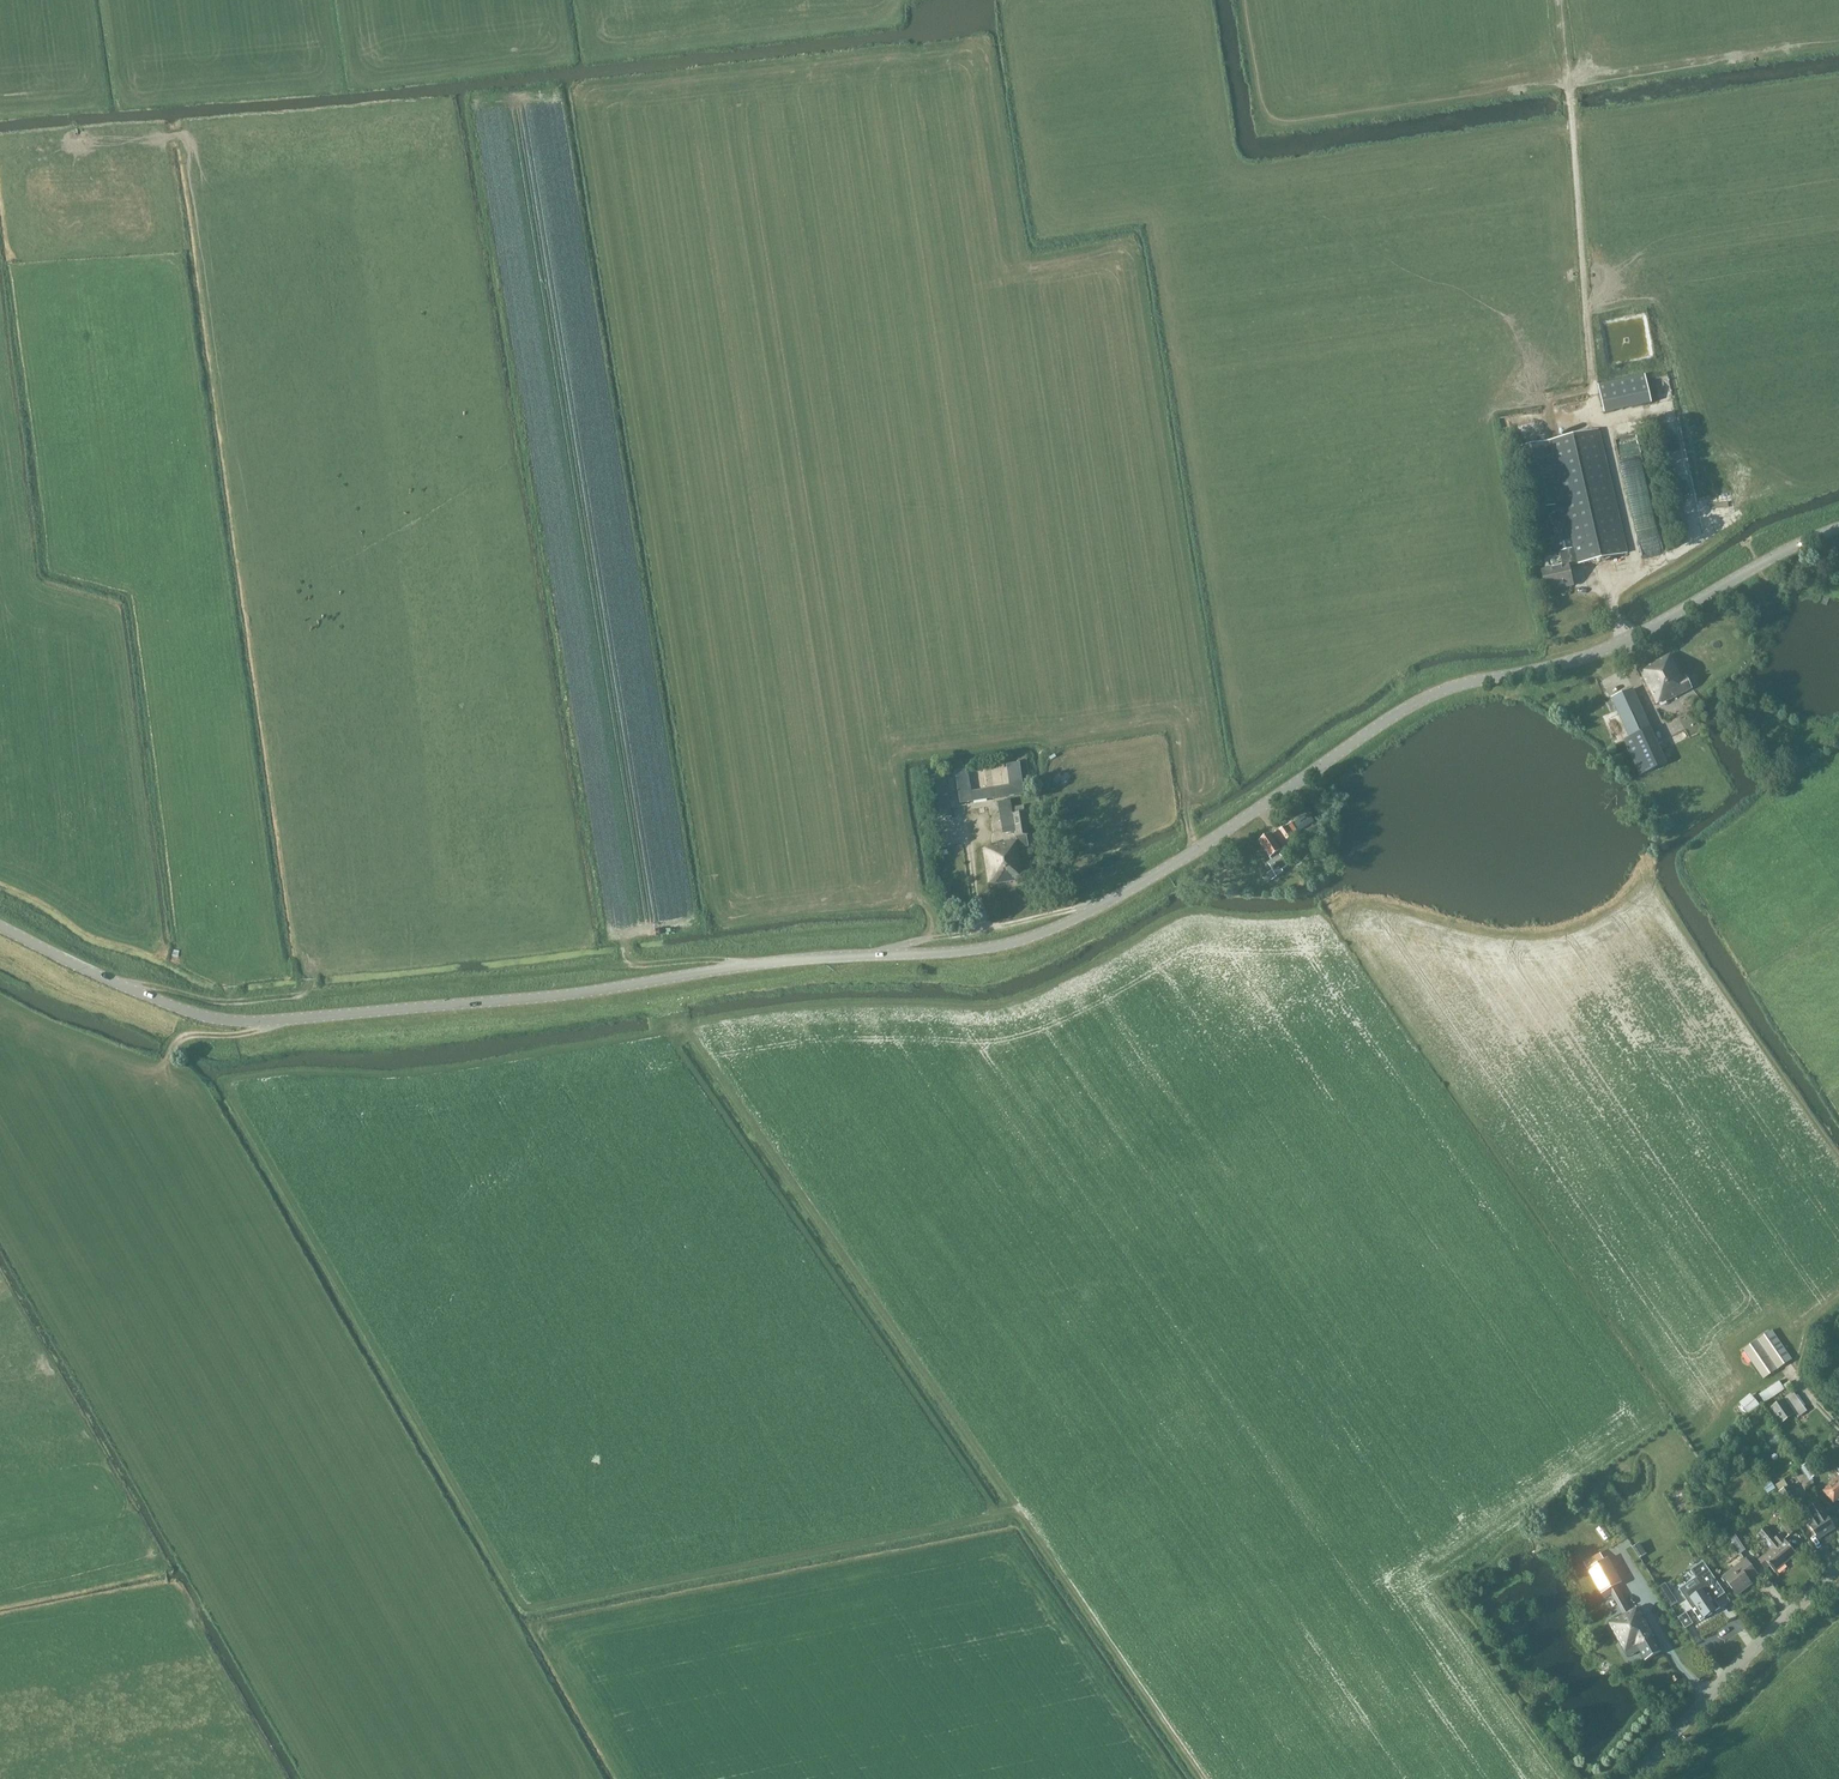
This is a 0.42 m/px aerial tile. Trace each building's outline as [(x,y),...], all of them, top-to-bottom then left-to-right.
[(1645,375),(1597,386),(1604,415),(1652,405),(1645,375)] [(1542,410),(1545,423),(1559,419),(1556,406),(1542,410)] [(1598,431),(1521,448),(1535,510),(1548,508),(1562,567),(1568,565),(1569,567),(1627,554),(1598,431)] [(1633,437),(1621,438),(1621,445),(1634,445),(1633,437)] [(1562,567),(1541,571),(1546,593),(1574,587),(1569,567),(1568,565),(1562,567)] [(1687,687),(1693,684),(1687,672),(1681,675),(1669,654),(1639,670),(1657,703),(1665,699),(1666,701),(1689,689),(1687,687)] [(1612,699),(1629,736),(1649,727),(1632,689),(1612,699)] [(1650,726),(1649,727),(1629,736),(1630,738),(1623,741),(1640,776),(1667,764),(1650,726)] [(1018,763),(1007,765),(1010,787),(968,794),(965,770),(954,772),(959,804),(1022,794),(1018,763)] [(960,819),(955,783),(936,785),(941,821),(960,819)] [(991,848),(984,849),(981,850),(987,885),(1022,880),(1017,849),(1027,847),(1025,836),(1027,835),(1023,812),(1011,814),(1009,801),(996,802),(1002,835),(1014,832),(1016,841),(991,845),(991,848)] [(1300,819),(1294,823),(1299,831),(1305,827),(1300,819)] [(1291,823),(1271,835),(1280,848),(1275,851),(1278,856),(1271,860),(1266,864),(1270,869),(1276,877),(1283,873),(1282,871),(1288,867),(1280,856),(1278,853),(1281,851),(1289,847),(1285,842),(1298,833),(1291,823)] [(1280,848),(1271,835),(1270,834),(1259,842),(1271,860),(1278,856),(1275,851),(1280,848)] [(1244,858),(1224,868),(1228,875),(1248,864),(1244,858)] [(1792,1360),(1772,1330),(1772,1329),(1743,1349),(1763,1380),(1792,1360)] [(1764,1403),(1784,1390),(1779,1381),(1758,1394),(1764,1403)] [(1738,1403),(1739,1404),(1732,1410),(1742,1421),(1749,1416),(1749,1414),(1759,1406),(1749,1394),(1738,1403)] [(1806,1412),(1795,1397),(1787,1403),(1794,1413),(1798,1418),(1806,1412)] [(1782,1424),(1794,1415),(1783,1398),(1770,1407),(1782,1424)] [(1811,1479),(1819,1474),(1810,1461),(1803,1466),(1811,1479)] [(1838,1497),(1838,1478),(1824,1492),(1834,1502),(1838,1497)] [(1775,1489),(1771,1481),(1762,1487),(1767,1494),(1775,1489)] [(1801,1505),(1789,1486),(1778,1493),(1790,1512),(1801,1505)] [(1586,1510),(1596,1502),(1590,1494),(1580,1502),(1586,1510)] [(1826,1514),(1825,1515),(1817,1502),(1800,1512),(1817,1539),(1835,1528),(1826,1514)] [(1790,1536),(1797,1530),(1787,1518),(1779,1524),(1790,1536)] [(1780,1534),(1775,1538),(1767,1527),(1759,1533),(1772,1550),(1764,1556),(1758,1561),(1765,1571),(1771,1565),(1775,1570),(1795,1554),(1785,1540),(1780,1534)] [(1740,1555),(1750,1548),(1740,1533),(1730,1539),(1740,1555)] [(1600,1554),(1585,1562),(1583,1563),(1601,1594),(1618,1585),(1600,1554)] [(1748,1579),(1756,1573),(1745,1558),(1723,1575),(1737,1594),(1751,1583),(1748,1579)] [(1699,1584),(1686,1593),(1695,1606),(1691,1609),(1700,1621),(1720,1608),(1715,1601),(1725,1594),(1703,1562),(1690,1571),(1699,1584)] [(1671,1581),(1663,1585),(1673,1602),(1681,1597),(1671,1581)] [(1734,1618),(1740,1614),(1734,1604),(1728,1608),(1734,1618)] [(1639,1651),(1644,1661),(1661,1652),(1636,1608),(1607,1625),(1626,1659),(1639,1651)]
